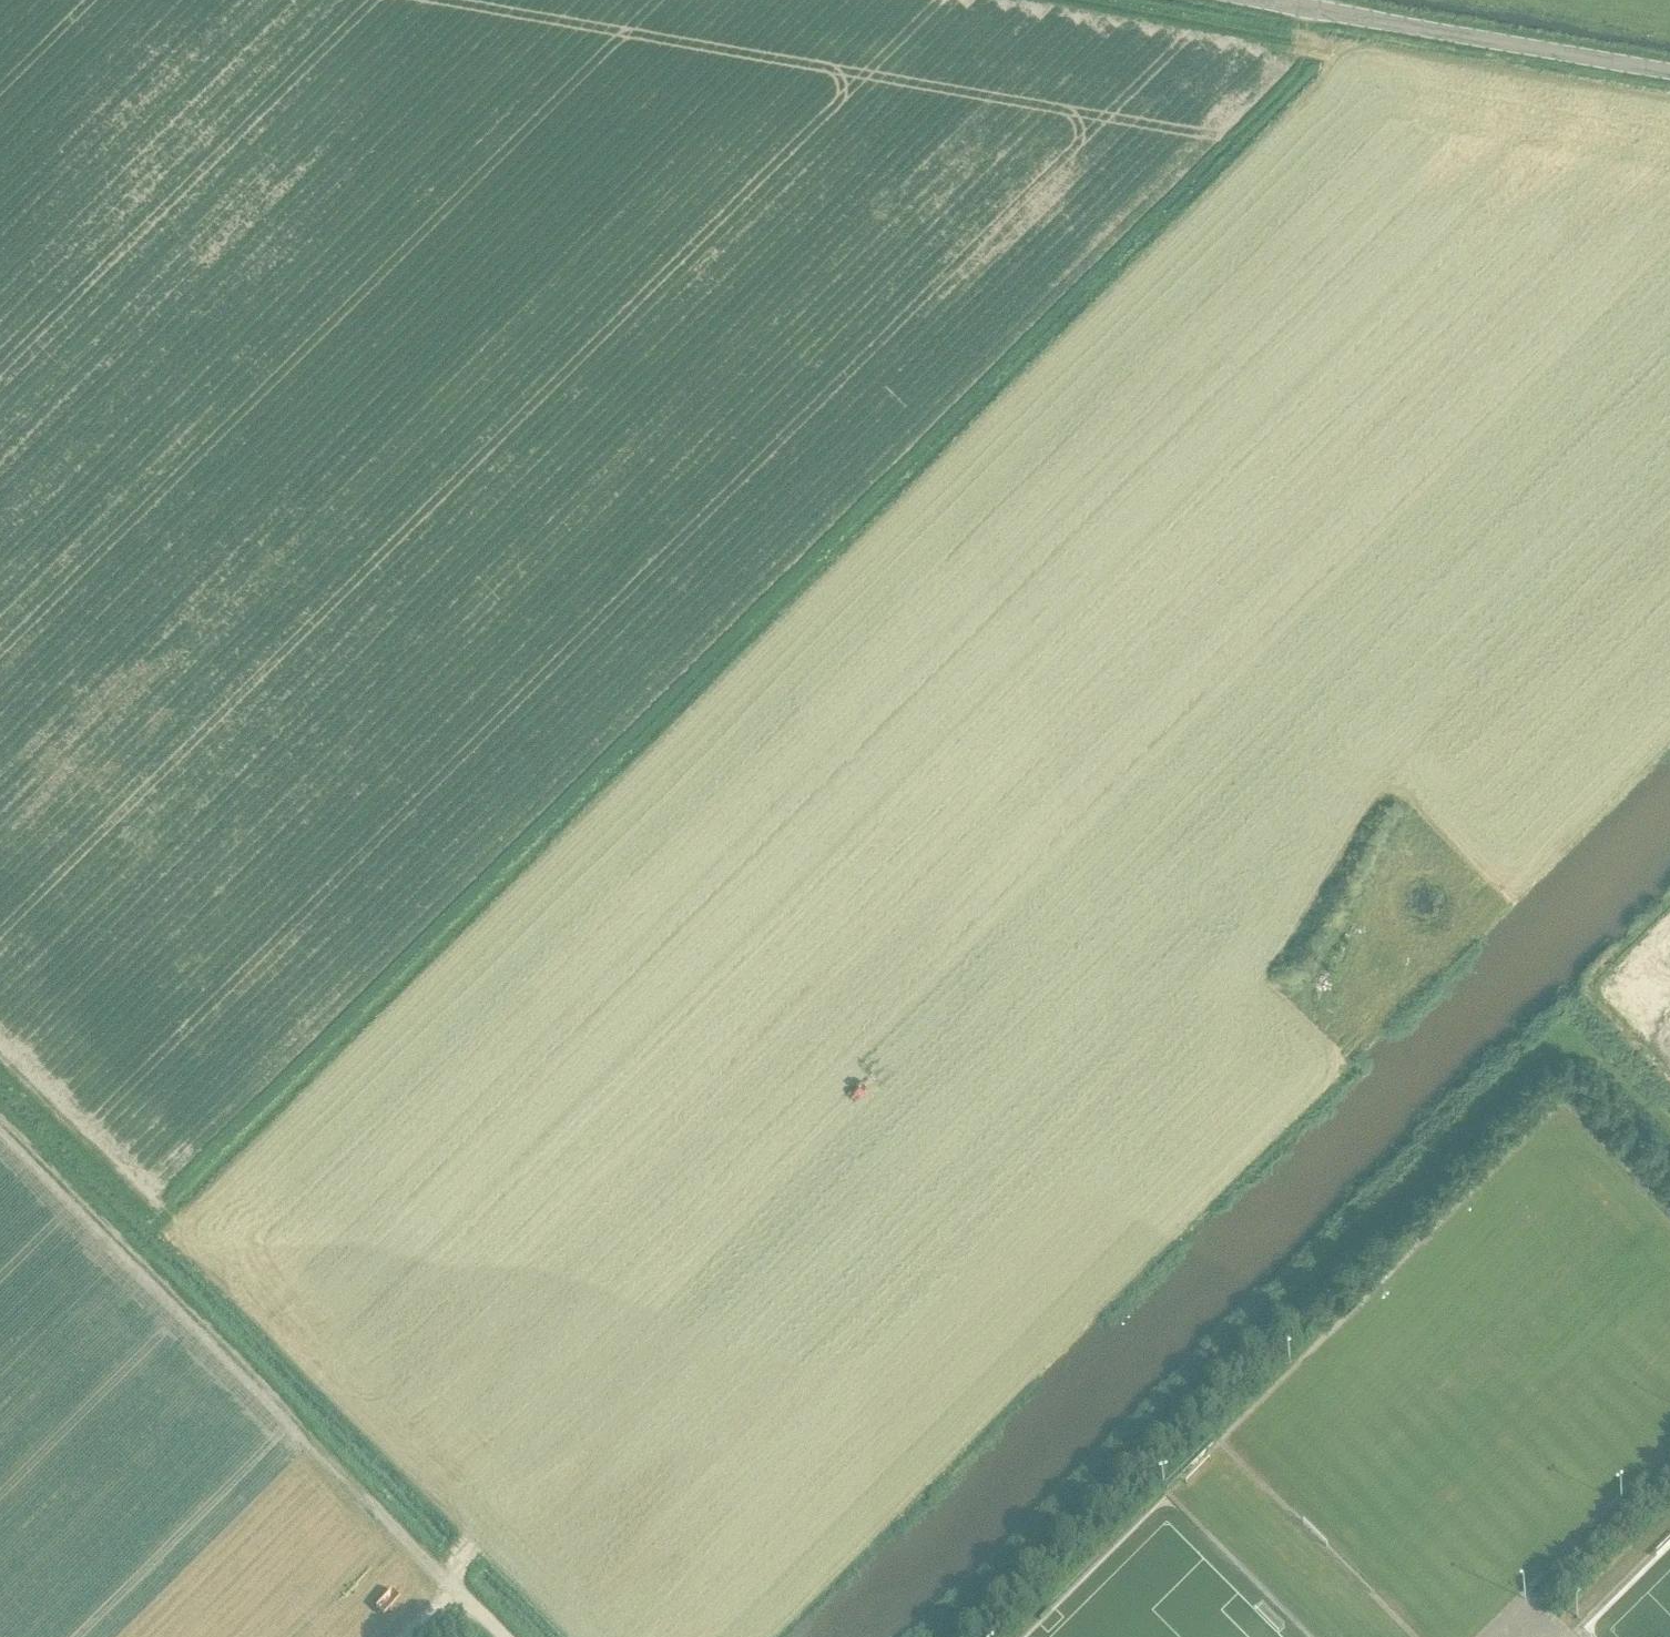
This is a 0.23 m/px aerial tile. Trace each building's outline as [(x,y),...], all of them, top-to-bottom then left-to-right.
[(1601,989),(1669,1057),(1669,920),(1601,989)]
